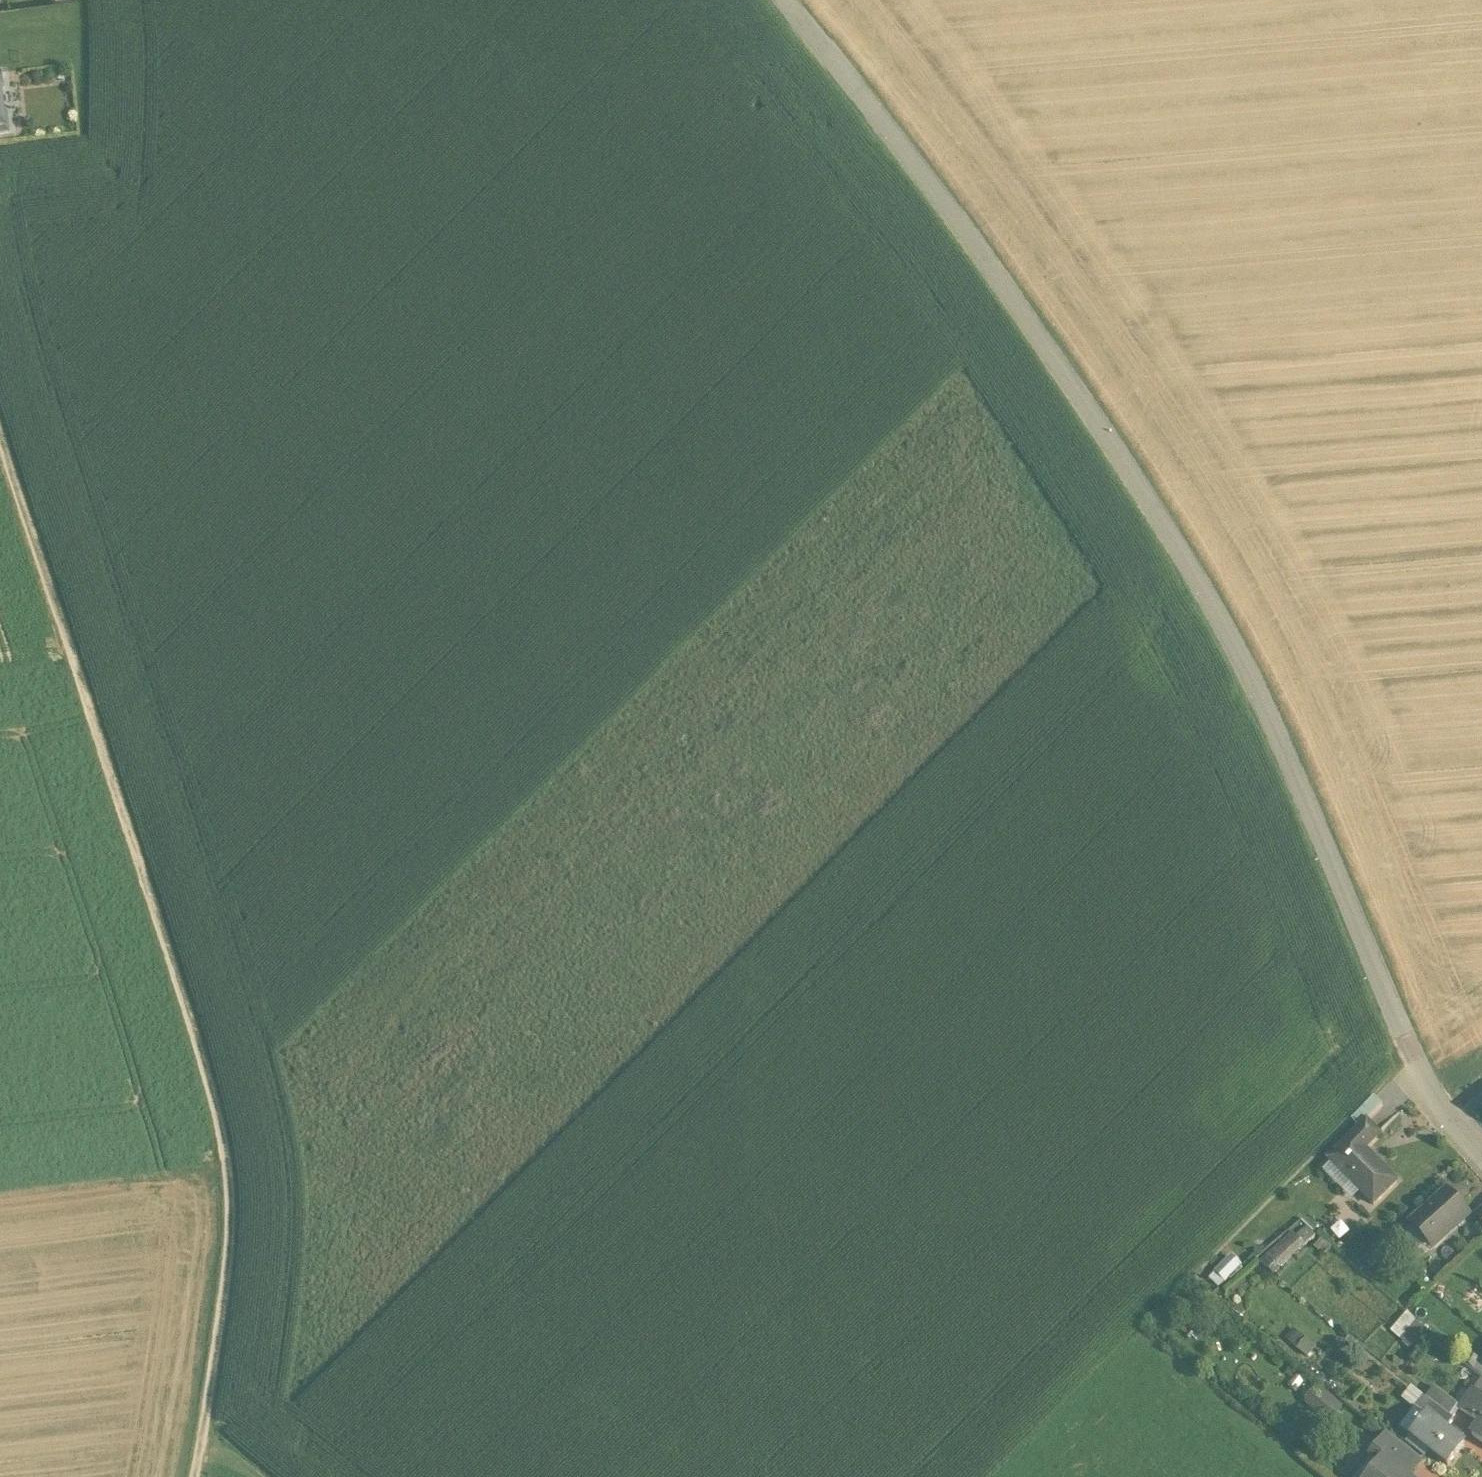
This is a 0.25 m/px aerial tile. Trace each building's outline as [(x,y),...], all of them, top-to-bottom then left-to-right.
[(1374,1097),(1352,1119),(1360,1128),(1366,1122),(1382,1106),(1374,1097)] [(1360,1128),(1328,1160),(1373,1205),(1396,1182),(1364,1150),(1379,1135),(1366,1122),(1360,1128)] [(1447,1192),(1411,1224),(1433,1248),(1468,1216),(1447,1192)] [(1209,1275),(1220,1288),(1243,1267),(1232,1255),(1209,1275)] [(1416,1320),(1402,1336),(1410,1344),(1424,1328),(1416,1320)] [(1285,1339),(1308,1358),(1317,1347),(1294,1328),(1285,1339)] [(1480,1362),(1468,1355),(1462,1360),(1475,1371),(1480,1362)] [(1474,1392),(1481,1398),(1481,1381),(1474,1392)] [(1308,1395),(1325,1415),(1339,1403),(1322,1383),(1308,1395)] [(1460,1408),(1435,1388),(1427,1399),(1429,1401),(1452,1419),(1460,1408)] [(1474,1392),(1473,1393),(1473,1392),(1460,1410),(1479,1423),(1471,1435),(1481,1442),(1481,1398),(1474,1392)] [(1452,1419),(1429,1401),(1419,1414),(1425,1418),(1426,1416),(1445,1431),(1454,1421),(1452,1419)] [(1425,1418),(1419,1425),(1418,1424),(1416,1428),(1417,1429),(1410,1437),(1447,1466),(1463,1445),(1445,1431),(1426,1416),(1425,1418)] [(1388,1434),(1371,1455),(1382,1463),(1383,1462),(1401,1476),(1406,1476),(1420,1459),(1388,1434)] [(1371,1476),(1401,1476),(1383,1462),(1382,1463),(1371,1476)]
